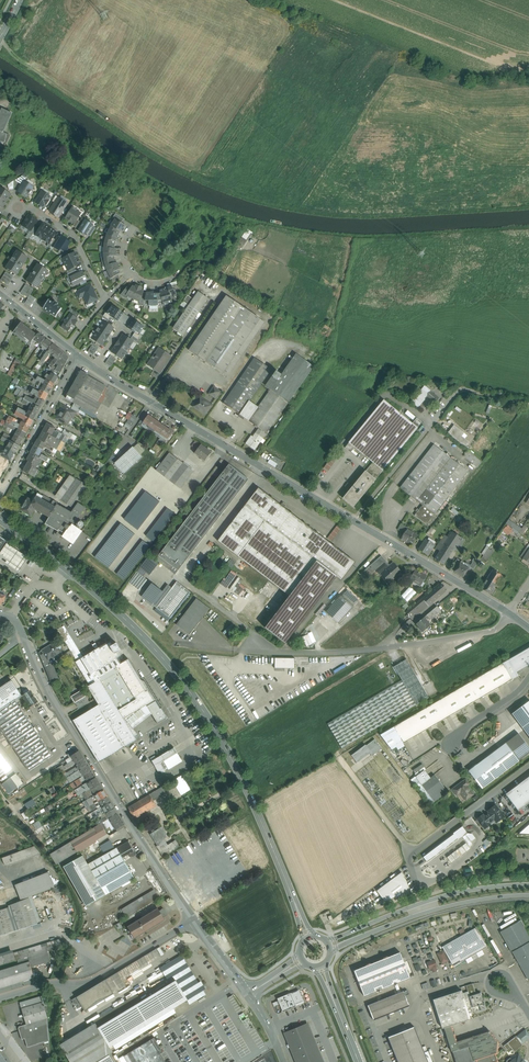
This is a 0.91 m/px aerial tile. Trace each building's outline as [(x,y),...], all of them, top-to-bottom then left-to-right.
[(0,112),(0,142),(4,142),(4,144),(6,134),(2,132),(11,113),(2,109),(0,112)] [(23,175),(21,177),(20,177),(15,180),(22,185),(24,181),(25,181),(27,178),(23,175)] [(25,181),(24,181),(22,185),(17,192),(26,198),(29,194),(30,194),(32,191),(31,191),(33,187),(25,181)] [(0,188),(0,197),(6,201),(8,198),(11,194),(0,188)] [(50,197),(42,192),(35,202),(44,207),(46,204),(49,201),(48,200),(50,197)] [(66,202),(58,197),(55,203),(50,211),(52,213),(52,214),(55,216),(55,215),(58,217),(61,213),(64,208),(66,206),(65,204),(66,202)] [(73,207),(66,218),(74,224),(77,220),(81,213),(78,212),(79,211),(73,207)] [(124,219),(116,214),(113,218),(115,219),(121,223),(124,219)] [(37,220),(29,215),(22,226),(30,231),(34,226),(37,220)] [(85,219),(78,231),(81,233),(82,232),(83,233),(83,234),(86,236),(87,235),(93,226),(94,225),(90,222),(90,223),(88,222),(89,221),(85,219)] [(121,223),(115,219),(113,222),(114,224),(112,226),(111,226),(120,232),(121,233),(124,230),(127,227),(121,223)] [(49,228),(43,224),(39,229),(36,235),(42,239),(49,228)] [(111,226),(109,225),(107,229),(109,230),(107,234),(118,239),(120,236),(118,235),(120,232),(111,226)] [(34,226),(30,231),(28,234),(31,236),(36,228),(34,226)] [(93,226),(87,235),(90,237),(96,228),(93,226)] [(36,228),(31,236),(34,238),(36,235),(39,229),(36,228)] [(56,232),(49,228),(42,239),(49,243),(53,238),(56,232)] [(250,234),(246,231),(236,246),(239,248),(250,234)] [(118,239),(107,234),(106,239),(103,239),(102,243),(114,245),(115,242),(117,242),(118,239)] [(60,239),(55,248),(59,250),(60,248),(64,251),(65,250),(66,250),(68,248),(67,246),(70,243),(66,240),(66,239),(62,236),(60,239)] [(55,240),(52,246),(55,248),(60,239),(57,237),(55,240)] [(53,238),(49,243),(47,246),(50,248),(52,246),(55,240),(53,238)] [(114,245),(102,243),(102,247),(104,248),(103,252),(116,252),(116,249),(114,249),(114,245)] [(17,250),(6,268),(17,275),(21,269),(24,264),(28,257),(17,250)] [(68,256),(62,258),(62,259),(65,264),(78,258),(77,256),(76,255),(75,252),(68,256)] [(116,252),(103,252),(104,257),(102,258),(102,262),(114,260),(114,256),(116,256),(116,252)] [(78,258),(65,264),(68,270),(74,267),(81,264),(79,262),(80,262),(79,260),(78,258)] [(114,260),(102,262),(103,266),(106,266),(107,270),(119,266),(118,262),(115,263),(114,260)] [(38,264),(34,270),(30,275),(26,281),(37,288),(49,271),(38,264)] [(119,266),(107,270),(109,274),(107,276),(109,280),(111,279),(118,274),(120,273),(118,270),(120,269),(119,266)] [(78,273),(70,277),(72,282),(85,275),(82,271),(78,273)] [(14,277),(6,272),(0,280),(8,285),(14,277)] [(86,275),(85,275),(72,282),(71,282),(73,286),(88,279),(86,275)] [(34,290),(26,285),(20,293),(28,298),(30,295),(34,290)] [(91,285),(76,292),(79,298),(83,296),(87,304),(94,301),(98,299),(91,285)] [(131,289),(126,296),(127,296),(133,299),(139,287),(136,285),(135,287),(133,286),(131,289)] [(128,286),(121,295),(126,297),(127,296),(126,296),(131,289),(128,286)] [(172,286),(159,290),(160,292),(163,302),(164,305),(168,304),(168,303),(172,302),(171,299),(175,297),(175,296),(176,296),(175,291),(175,290),(174,291),(173,288),(172,286)] [(142,288),(139,287),(133,299),(140,302),(142,294),(143,291),(141,290),(142,288)] [(150,292),(146,292),(146,295),(144,301),(149,301),(154,301),(154,300),(154,292),(150,292)] [(158,300),(158,303),(163,302),(160,292),(154,292),(154,300),(158,300)] [(193,299),(189,305),(199,312),(208,299),(198,292),(193,299)] [(28,298),(25,303),(30,307),(36,299),(30,295),(28,298)] [(193,299),(188,295),(183,302),(189,305),(193,299)] [(226,296),(189,350),(205,362),(243,307),(226,296)] [(54,301),(53,303),(49,300),(48,300),(46,304),(43,308),(43,309),(44,309),(55,317),(56,317),(58,313),(61,309),(62,308),(61,308),(57,305),(58,303),(54,301)] [(189,305),(179,319),(189,326),(199,312),(189,305)] [(123,313),(112,306),(107,314),(118,321),(123,313)] [(243,307),(205,362),(227,376),(265,322),(243,307)] [(79,314),(73,310),(70,313),(77,318),(79,314)] [(77,318),(70,313),(61,327),(68,332),(71,328),(70,327),(72,324),(74,326),(78,321),(76,320),(77,318)] [(189,326),(179,319),(173,329),(183,336),(189,326)] [(144,327),(133,320),(128,328),(139,336),(144,327)] [(114,328),(103,321),(100,327),(99,327),(110,334),(114,328)] [(37,335),(21,323),(13,333),(30,346),(32,341),(37,335)] [(110,334),(99,327),(95,332),(106,340),(110,334)] [(106,340),(95,332),(96,333),(92,338),(102,345),(106,340)] [(37,335),(32,341),(30,346),(29,349),(32,350),(35,343),(34,342),(35,341),(40,345),(45,338),(41,335),(41,334),(39,333),(37,335)] [(133,341),(123,335),(119,340),(130,348),(130,347),(129,347),(133,341)] [(49,342),(45,338),(40,345),(43,347),(42,349),(44,350),(39,356),(42,358),(53,344),(50,341),(49,342)] [(130,348),(119,340),(115,346),(126,353),(130,348)] [(42,358),(40,360),(43,363),(49,356),(49,354),(50,354),(53,356),(58,348),(53,344),(42,358)] [(126,353),(115,346),(111,352),(121,359),(125,353),(126,353)] [(58,348),(53,356),(55,358),(54,360),(53,360),(50,364),(53,367),(55,364),(64,353),(58,348)] [(162,349),(159,354),(157,353),(154,357),(153,357),(152,358),(153,358),(149,365),(154,369),(155,367),(161,371),(171,356),(162,349)] [(64,353),(55,364),(58,366),(55,370),(56,370),(58,372),(60,373),(68,359),(68,356),(64,353)] [(296,354),(288,365),(306,378),(314,367),(296,354)] [(21,361),(16,358),(13,364),(18,367),(21,361)] [(271,369),(255,358),(239,380),(256,392),(271,369)] [(18,367),(13,364),(10,370),(15,372),(18,367)] [(306,378),(288,365),(286,369),(282,374),(277,380),(271,389),(289,402),(306,378)] [(286,369),(280,365),(276,371),(282,374),(286,369)] [(15,372),(10,370),(7,375),(12,378),(15,372)] [(276,371),(272,376),(277,380),(282,374),(276,371)] [(81,372),(68,395),(74,398),(78,391),(86,376),(87,375),(81,372)] [(56,376),(51,373),(50,376),(49,375),(47,378),(47,379),(46,379),(54,384),(58,377),(56,376)] [(86,376),(78,391),(93,399),(101,385),(86,376)] [(272,376),(265,386),(270,390),(271,389),(277,380),(272,376)] [(46,379),(45,381),(38,377),(36,380),(38,381),(52,388),(54,384),(46,379)] [(239,380),(223,403),(240,415),(249,401),(256,392),(239,380)] [(52,388),(38,381),(36,384),(40,387),(41,386),(42,387),(40,390),(48,394),(52,388)] [(399,392),(408,396),(411,390),(402,386),(399,392)] [(28,392),(19,387),(17,391),(9,387),(7,390),(20,398),(23,399),(24,399),(25,397),(27,398),(29,396),(31,393),(28,392)] [(221,391),(214,387),(209,394),(216,398),(221,391)] [(270,390),(258,407),(249,401),(240,415),(259,428),(265,432),(266,433),(289,402),(271,389),(270,390)] [(48,394),(40,390),(38,393),(33,390),(31,393),(45,401),(48,394)] [(95,415),(102,404),(98,402),(97,402),(93,399),(78,391),(74,398),(72,402),(74,403),(81,407),(95,415)] [(439,398),(430,391),(426,396),(435,403),(439,398)] [(422,392),(413,403),(417,406),(426,396),(422,392)] [(45,401),(31,393),(29,396),(35,399),(34,401),(32,401),(32,400),(29,398),(27,401),(40,408),(45,401)] [(211,405),(200,397),(194,407),(205,414),(211,405)] [(412,423),(384,400),(348,443),(373,463),(383,471),(418,428),(417,428),(412,423)] [(40,408),(27,401),(26,405),(27,406),(29,405),(31,406),(29,409),(37,414),(40,408)] [(63,405),(56,419),(66,424),(70,417),(73,418),(76,413),(71,409),(63,405)] [(81,407),(80,410),(95,419),(97,416),(95,415),(81,407)] [(37,414),(29,409),(27,413),(18,408),(17,411),(33,421),(37,414)] [(448,420),(453,412),(450,410),(445,418),(448,420)] [(33,421),(17,411),(15,413),(15,415),(23,419),(22,422),(30,427),(33,421)] [(123,425),(128,429),(136,418),(128,412),(124,417),(127,420),(123,425)] [(148,415),(143,422),(149,427),(154,419),(148,415)] [(18,420),(10,416),(7,422),(10,424),(13,426),(15,426),(16,423),(18,420)] [(412,423),(417,428),(422,422),(416,418),(412,423)] [(154,419),(149,427),(155,431),(160,423),(154,419)] [(30,427),(22,422),(20,425),(16,423),(15,426),(26,433),(30,427)] [(56,428),(47,423),(43,431),(51,436),(61,441),(65,436),(57,431),(56,432),(54,431),(56,428)] [(160,423),(155,431),(161,435),(166,428),(160,423)] [(465,447),(469,442),(462,436),(464,433),(454,425),(447,433),(465,447)] [(15,426),(13,426),(12,429),(15,431),(16,431),(16,429),(17,430),(15,435),(23,439),(26,433),(15,426)] [(173,432),(166,428),(161,435),(167,439),(173,432)] [(73,434),(64,429),(62,433),(71,438),(73,434)] [(51,436),(43,431),(38,439),(54,448),(57,450),(61,441),(51,436)] [(255,438),(251,435),(245,444),(254,450),(263,438),(261,437),(257,434),(255,438)] [(23,439),(15,435),(12,440),(11,439),(12,438),(11,437),(9,436),(7,439),(19,446),(23,439)] [(7,439),(2,437),(1,440),(8,444),(6,448),(15,453),(19,446),(7,439)] [(54,448),(38,439),(36,442),(37,442),(34,446),(42,451),(45,446),(46,446),(46,447),(53,451),(54,448)] [(195,442),(191,447),(196,451),(200,446),(195,442)] [(211,453),(201,445),(196,451),(194,454),(205,462),(211,453)] [(434,445),(400,488),(411,497),(445,453),(434,445)] [(2,446),(0,449),(0,450),(0,451),(0,456),(11,461),(15,453),(6,448),(2,446)] [(42,451),(34,446),(32,450),(30,453),(41,459),(47,462),(48,459),(41,455),(41,456),(39,455),(42,451)] [(142,457),(133,447),(128,451),(137,461),(142,457)] [(482,462),(468,450),(463,456),(477,467),(482,462)] [(137,461),(128,451),(123,455),(124,456),(132,466),(137,461)] [(41,459),(30,453),(26,460),(28,461),(37,466),(41,459)] [(183,464),(169,453),(156,471),(169,481),(183,464)] [(445,453),(411,497),(422,506),(434,515),(450,495),(468,472),(463,467),(451,459),(446,455),(445,453)] [(266,462),(275,467),(279,460),(271,455),(266,462)] [(124,456),(114,465),(121,472),(122,471),(124,473),(132,466),(124,456)] [(464,465),(453,456),(451,459),(463,467),(464,465)] [(323,467),(328,470),(334,460),(330,458),(323,467)] [(37,466),(28,461),(23,471),(34,477),(38,469),(36,468),(37,466)] [(373,463),(366,471),(365,471),(352,486),(349,484),(346,488),(349,490),(343,498),(353,507),(376,480),(376,479),(383,471),(373,463)] [(193,472),(183,464),(169,481),(180,489),(193,472)] [(249,479),(229,464),(226,469),(225,469),(223,473),(242,488),(249,479)] [(223,473),(158,556),(159,556),(165,560),(165,561),(171,565),(171,566),(172,566),(178,570),(178,571),(242,488),(223,473)] [(70,475),(55,496),(61,500),(76,479),(77,479),(70,475)] [(76,479),(61,500),(72,508),(88,486),(76,479)] [(355,562),(258,488),(218,541),(289,596),(265,628),(285,644),(337,577),(341,580),(355,562)] [(145,491),(124,519),(138,530),(159,502),(145,491)] [(58,503),(43,495),(43,496),(42,496),(41,499),(55,507),(57,504),(58,503)] [(450,495),(434,515),(437,517),(453,497),(450,495)] [(33,501),(28,498),(21,511),(26,513),(26,514),(28,515),(31,516),(35,510),(41,499),(36,496),(33,501)] [(57,504),(55,507),(41,499),(35,510),(49,517),(46,523),(65,534),(63,537),(73,544),(82,532),(73,525),(85,507),(78,503),(71,512),(57,504)] [(434,515),(422,506),(415,516),(427,525),(434,515)] [(174,514),(167,508),(146,536),(153,542),(174,514)] [(509,519),(506,524),(519,533),(522,528),(509,519)] [(95,557),(109,568),(135,534),(121,523),(95,557)] [(334,537),(342,527),(337,524),(329,534),(334,537)] [(407,528),(401,524),(398,530),(404,533),(406,529),(406,530),(407,529),(407,528)] [(507,524),(501,530),(507,535),(512,530),(507,524)] [(406,530),(406,529),(404,533),(401,539),(409,544),(411,540),(414,542),(418,535),(414,533),(413,534),(406,530)] [(444,545),(441,550),(450,556),(452,553),(461,538),(452,532),(444,545)] [(7,543),(8,543),(9,542),(8,542),(0,537),(0,554),(7,543)] [(467,541),(461,538),(452,553),(457,556),(467,541)] [(124,580),(150,546),(142,540),(116,574),(124,580)] [(434,545),(426,540),(420,550),(428,555),(434,545)] [(19,572),(29,558),(7,543),(0,554),(0,556),(7,561),(5,563),(19,572)] [(489,548),(481,559),(486,563),(494,552),(489,548)] [(450,556),(441,550),(440,551),(435,559),(444,565),(450,556)] [(171,565),(165,561),(165,560),(159,556),(158,556),(156,559),(169,570),(172,566),(171,566),(171,565)] [(381,556),(365,570),(368,572),(370,575),(375,570),(385,561),(381,556)] [(148,557),(140,568),(150,575),(158,565),(148,557)] [(230,559),(226,564),(231,568),(235,563),(230,559)] [(479,561),(475,559),(469,567),(473,569),(479,561)] [(385,561),(375,570),(380,576),(383,574),(383,573),(386,570),(385,569),(389,566),(390,567),(392,565),(391,564),(389,565),(385,561)] [(468,569),(460,563),(454,571),(463,577),(468,569)] [(390,567),(389,566),(385,569),(386,570),(383,573),(383,574),(389,581),(400,571),(394,564),(392,565),(390,567)] [(230,570),(220,584),(227,588),(236,574),(230,570)] [(502,576),(493,570),(486,580),(496,586),(502,576)] [(421,575),(415,571),(410,579),(417,582),(416,584),(420,586),(426,576),(422,574),(421,575)] [(240,583),(242,580),(238,577),(229,588),(240,596),(246,588),(240,583)] [(496,586),(486,580),(481,588),(490,594),(496,586)] [(170,590),(156,608),(170,618),(190,592),(177,582),(170,590)] [(439,584),(406,612),(413,620),(446,592),(439,584)] [(165,587),(152,605),(156,608),(170,590),(165,587)] [(401,596),(407,602),(416,592),(410,587),(401,596)] [(341,596),(326,612),(338,623),(357,602),(346,592),(341,597),(341,596)] [(196,598),(176,624),(190,635),(210,609),(196,598)] [(437,606),(424,617),(426,619),(428,617),(429,619),(430,618),(431,619),(441,611),(437,607),(437,606)] [(426,619),(424,617),(416,624),(423,632),(431,625),(426,619)] [(308,634),(301,636),(304,646),(311,644),(308,634)] [(55,642),(42,650),(42,651),(39,653),(51,682),(59,679),(52,662),(62,656),(63,656),(61,653),(61,652),(60,649),(61,648),(61,647),(61,646),(60,645),(59,645),(58,645),(57,645),(55,642)] [(95,650),(75,662),(89,685),(99,679),(100,679),(99,677),(120,664),(116,657),(119,656),(117,653),(114,654),(110,647),(112,645),(110,642),(100,648),(99,647),(98,648),(95,650)] [(112,645),(110,647),(114,654),(117,653),(121,650),(116,643),(112,645)] [(509,659),(519,676),(517,672),(528,665),(528,648),(509,659)] [(70,651),(65,654),(68,659),(74,656),(71,650),(70,651)] [(295,658),(275,658),(274,668),(295,669),(295,658)] [(157,701),(145,681),(140,679),(128,659),(129,659),(128,659),(120,664),(99,677),(100,679),(99,679),(123,718),(133,712),(143,706),(148,703),(149,705),(157,701)] [(402,680),(327,724),(342,748),(429,698),(406,659),(394,667),(402,680)] [(519,676),(509,659),(503,663),(512,680),(519,676)] [(503,663),(424,709),(433,726),(512,680),(503,663)] [(123,718),(99,679),(89,685),(85,687),(86,688),(87,687),(98,705),(73,720),(87,743),(99,763),(137,740),(134,736),(138,734),(132,727),(126,719),(124,719),(123,718)] [(15,700),(22,696),(11,680),(0,688),(0,711),(15,700)] [(32,695),(30,691),(29,691),(28,689),(26,689),(24,691),(24,692),(25,694),(22,696),(30,708),(37,703),(34,698),(33,695),(32,695)] [(78,708),(89,702),(82,690),(72,697),(78,708)] [(15,700),(0,711),(0,728),(29,771),(52,756),(15,700)] [(157,701),(149,705),(148,703),(143,706),(146,705),(151,714),(161,708),(157,701)] [(512,714),(528,737),(528,701),(512,714)] [(143,706),(133,712),(140,721),(141,722),(151,714),(146,705),(143,706)] [(161,708),(151,714),(157,723),(157,724),(167,718),(167,717),(162,708),(161,708)] [(424,709),(393,727),(403,743),(433,726),(424,709)] [(140,721),(133,712),(123,718),(124,719),(126,719),(132,727),(140,721)] [(403,743),(393,727),(380,735),(392,750),(396,747),(398,750),(405,746),(403,743)] [(518,733),(506,743),(519,761),(528,753),(528,747),(518,733)] [(375,739),(366,746),(366,745),(352,755),(357,763),(370,753),(372,756),(382,748),(375,739)] [(506,743),(484,759),(495,774),(492,776),(494,779),(519,761),(506,743)] [(174,748),(152,761),(155,767),(160,763),(177,753),(174,748)] [(75,754),(71,756),(74,760),(71,762),(73,765),(76,763),(84,758),(79,751),(75,754)] [(84,758),(76,763),(78,767),(77,768),(76,767),(67,773),(69,776),(79,770),(87,765),(84,758)] [(181,759),(170,766),(171,768),(182,761),(181,759)] [(484,759),(468,771),(482,789),(494,779),(492,776),(495,774),(484,759)] [(71,762),(59,769),(61,773),(73,765),(71,762)] [(160,763),(155,767),(158,772),(164,769),(160,763)] [(422,764),(413,770),(415,774),(424,768),(422,764)] [(87,765),(79,770),(83,775),(91,771),(87,765)] [(424,770),(416,777),(421,785),(434,802),(448,792),(435,775),(430,778),(424,770)] [(91,771),(83,775),(83,776),(86,780),(87,783),(95,778),(91,771)] [(16,774),(2,784),(9,794),(18,787),(15,783),(20,779),(16,774)] [(76,774),(70,777),(73,782),(79,779),(76,774)] [(182,775),(172,781),(181,795),(190,789),(182,775)] [(505,794),(518,811),(528,803),(528,776),(505,794)] [(421,785),(416,777),(413,779),(414,781),(416,783),(414,784),(430,805),(434,802),(421,785)] [(95,778),(87,783),(91,789),(99,784),(95,778)] [(79,779),(73,782),(75,786),(76,787),(82,784),(81,783),(79,779)] [(463,781),(452,789),(457,796),(460,794),(466,801),(474,795),(467,786),(463,781)] [(91,789),(87,783),(83,785),(83,786),(87,791),(91,789)] [(99,784),(91,789),(95,795),(103,790),(99,784)] [(162,787),(149,794),(150,795),(153,801),(167,793),(166,791),(165,792),(162,787)] [(91,789),(87,791),(90,798),(95,795),(91,789)] [(95,795),(90,798),(92,800),(96,797),(98,801),(106,796),(103,790),(95,795)] [(150,795),(128,808),(135,819),(156,806),(153,801),(150,795)] [(188,795),(179,800),(185,812),(194,807),(188,795)] [(106,796),(98,801),(102,807),(110,802),(106,796)] [(31,798),(23,803),(27,809),(35,803),(31,798)] [(110,802),(102,807),(105,813),(114,808),(110,802)] [(504,817),(495,805),(488,811),(489,813),(494,819),(496,822),(497,822),(500,822),(500,819),(504,817)] [(103,819),(102,819),(103,821),(103,822),(109,819),(117,814),(114,808),(105,813),(107,816),(103,819)] [(489,813),(484,816),(489,823),(494,819),(489,813)] [(117,814),(109,819),(110,820),(110,821),(114,829),(115,828),(116,830),(119,828),(120,829),(122,828),(121,827),(124,825),(117,814)] [(484,816),(483,815),(478,819),(485,828),(490,824),(489,823),(484,816)] [(101,824),(72,841),(78,851),(96,841),(96,840),(107,833),(105,831),(101,824)] [(519,833),(519,834),(528,834),(528,824),(519,833)] [(462,826),(453,833),(454,834),(423,857),(427,862),(458,839),(458,840),(462,837),(467,833),(462,826)] [(162,828),(156,832),(154,830),(152,832),(153,834),(152,835),(159,846),(158,847),(161,852),(163,851),(165,855),(178,846),(175,842),(168,847),(163,839),(166,834),(162,828)] [(472,834),(467,833),(462,837),(469,846),(472,844),(471,842),(475,838),(472,834)] [(72,841),(51,854),(57,864),(78,851),(72,841)] [(128,841),(117,848),(122,858),(130,853),(131,856),(133,856),(135,855),(136,854),(128,841)] [(100,846),(105,855),(111,851),(106,842),(100,846)] [(34,846),(2,858),(4,864),(36,853),(34,846)] [(122,858),(117,848),(111,851),(105,855),(88,864),(83,856),(64,867),(86,906),(134,878),(122,858)] [(22,864),(26,876),(47,868),(42,857),(22,864)] [(402,872),(377,891),(384,901),(410,892),(406,880),(404,877),(405,876),(402,872)] [(49,873),(16,887),(21,901),(54,888),(49,873)] [(157,891),(124,911),(128,917),(161,897),(157,891)] [(32,897),(29,898),(38,924),(41,923),(32,897)] [(29,898),(9,906),(9,907),(17,931),(38,924),(29,898)] [(0,910),(0,936),(17,931),(9,907),(0,910)] [(158,908),(127,927),(134,938),(165,920),(158,908)] [(514,910),(493,919),(497,928),(517,919),(514,910)] [(501,932),(512,952),(528,942),(528,937),(520,921),(501,932)] [(415,925),(416,931),(425,929),(424,925),(428,925),(427,923),(415,925)] [(476,928),(442,947),(453,966),(487,947),(476,928)] [(59,939),(13,953),(15,960),(31,956),(43,952),(48,951),(61,946),(59,939)] [(512,952),(528,980),(528,942),(512,952)] [(156,949),(105,980),(114,994),(126,986),(123,980),(161,957),(156,949)] [(43,952),(31,956),(34,964),(45,960),(43,952)] [(400,952),(388,957),(387,956),(383,958),(383,959),(370,964),(370,963),(366,965),(366,966),(354,971),(364,996),(376,991),(377,992),(381,991),(381,990),(394,984),(394,985),(398,984),(398,983),(410,978),(400,952)] [(0,957),(0,965),(15,960),(13,953),(0,957)] [(172,983),(98,1028),(110,1047),(188,1000),(191,1004),(205,995),(203,991),(205,990),(200,982),(198,983),(181,956),(162,967),(172,983)] [(418,962),(416,957),(412,959),(417,971),(421,969),(418,962)] [(427,969),(431,969),(431,971),(436,971),(435,960),(426,961),(427,969)] [(15,984),(34,978),(29,962),(0,971),(0,988),(15,984)] [(34,978),(15,984),(16,988),(36,982),(34,978)] [(96,985),(76,997),(72,1000),(78,1009),(82,1006),(85,1011),(114,994),(105,980),(96,985)] [(473,983),(466,986),(468,991),(469,996),(476,994),(473,983)] [(0,988),(0,993),(16,988),(15,984),(0,988)] [(299,990),(291,994),(295,1005),(304,1001),(299,990)] [(404,991),(367,1005),(373,1020),(410,1006),(406,996),(409,994),(407,990),(404,991)] [(462,990),(433,1000),(442,1028),(444,1027),(451,1025),(460,1022),(464,1025),(466,1021),(465,1021),(471,1019),(468,1012),(462,993),(462,990)] [(476,994),(469,996),(468,991),(462,993),(468,1012),(474,1011),(474,1010),(474,1009),(476,1009),(477,1011),(478,1012),(485,1009),(486,1008),(484,1003),(482,1003),(481,1000),(482,999),(480,993),(476,994)] [(291,993),(277,998),(278,999),(279,1004),(283,1012),(296,1006),(295,1005),(291,994),(291,993)] [(27,1007),(22,1009),(27,1025),(48,1018),(44,1007),(48,1006),(46,1002),(49,1001),(47,995),(25,1001),(27,1007)] [(27,1025),(18,1027),(22,1040),(25,1039),(28,1047),(50,1041),(48,1018),(27,1025)] [(94,1021),(59,1042),(71,1061),(92,1061),(108,1053),(112,1050),(110,1047),(98,1028),(94,1021)] [(284,1033),(296,1061),(323,1061),(307,1023),(284,1033)] [(451,1025),(444,1027),(452,1052),(453,1051),(459,1049),(451,1025)] [(428,1051),(424,1052),(414,1027),(388,1037),(398,1061),(433,1061),(428,1051)] [(517,1037),(521,1043),(528,1037),(528,1035),(525,1030),(517,1037)] [(467,1039),(469,1046),(474,1061),(494,1061),(497,1061),(495,1054),(496,1053),(497,1042),(497,1041),(489,1032),(489,1031),(488,1031),(488,1032),(467,1039)] [(152,1039),(128,1054),(133,1061),(166,1061),(152,1039)] [(453,1051),(456,1061),(474,1061),(469,1046),(459,1049),(453,1051)] [(108,1053),(92,1061),(113,1061),(108,1053)]
